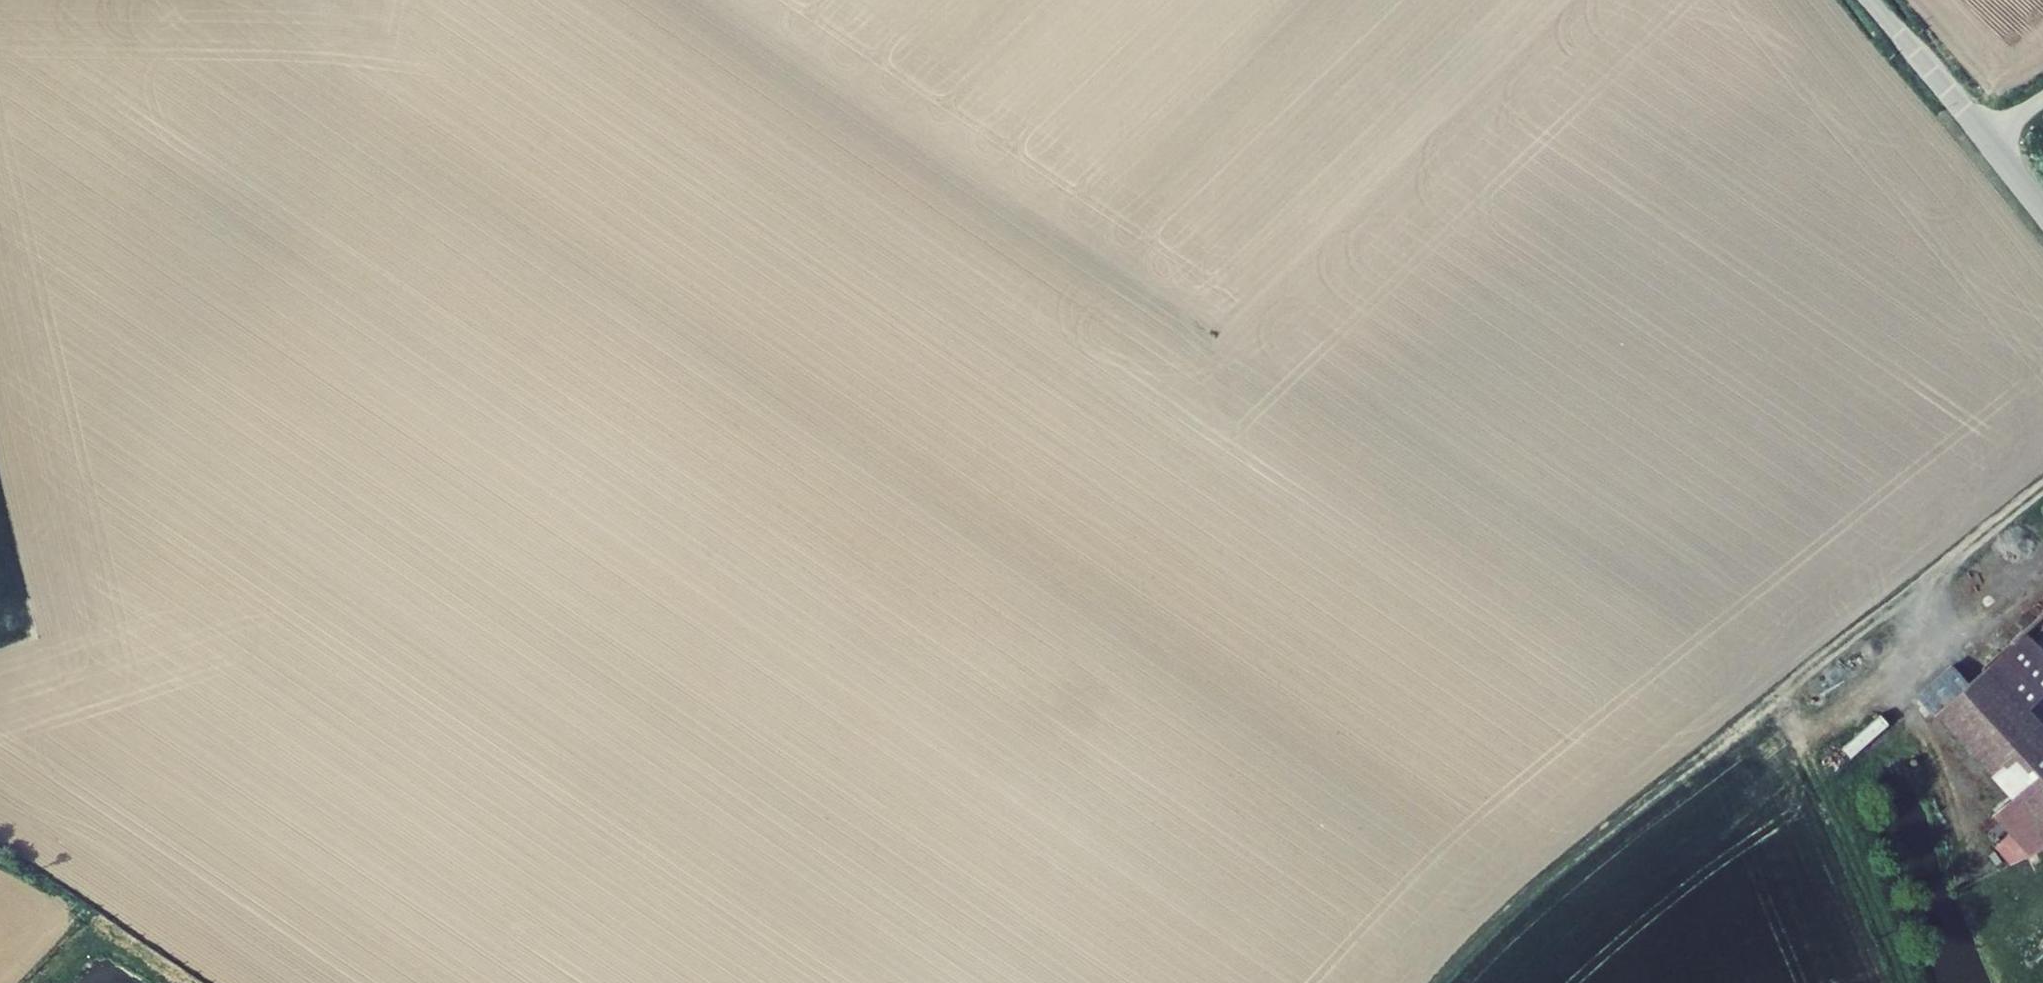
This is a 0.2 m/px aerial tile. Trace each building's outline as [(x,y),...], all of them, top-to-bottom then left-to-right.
[(1991,642),(2015,666),(2042,640),(2042,595),(1991,642)] [(2020,671),(2015,675),(1986,646),(1946,683),(2042,782),(2042,694),(2020,671)]
